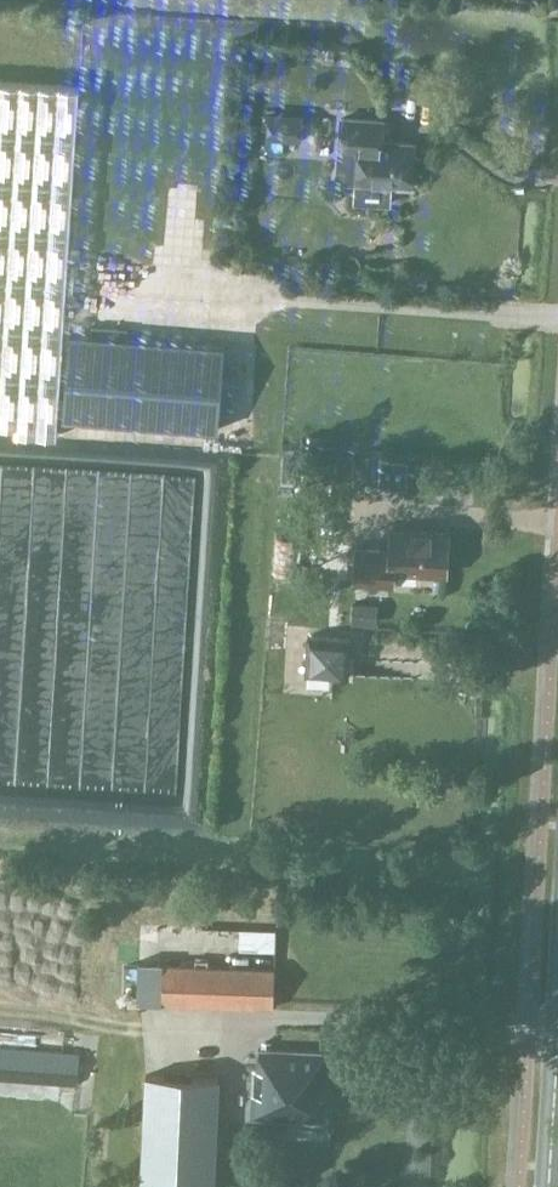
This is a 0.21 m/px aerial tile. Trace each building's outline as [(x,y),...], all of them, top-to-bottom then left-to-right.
[(17,426),(17,434),(58,436),(80,82),(0,77),(0,425),(17,426)] [(269,111),(267,137),(301,139),(303,113),(269,111)] [(357,182),(397,185),(400,187),(408,188),(413,183),(414,175),(412,172),(414,143),(382,141),(384,120),(341,118),(340,143),(341,143),(342,140),(359,141),(357,182)] [(223,346),(158,341),(66,333),(61,414),(216,428),(223,346)] [(309,434),(308,446),(320,447),(320,435),(309,434)] [(283,451),(281,485),(292,485),(294,451),(283,451)] [(393,577),(444,579),(446,539),(387,536),(385,552),(353,551),(351,587),(393,589),(393,577)] [(353,603),(352,624),(375,625),(376,604),(353,603)] [(269,620),(268,636),(284,637),(285,622),(269,620)] [(306,662),(305,671),(349,674),(349,665),(351,639),(308,636),(306,662)] [(163,963),(162,1001),(272,1007),(273,968),(163,963)] [(0,1047),(0,1078),(76,1084),(79,1052),(0,1047)] [(259,1049),(258,1066),(254,1066),(252,1114),(322,1117),(325,1051),(259,1049)] [(139,1186),(213,1186),(214,1154),(226,1154),(228,1121),(216,1121),(216,1120),(218,1077),(145,1073),(139,1186)]
